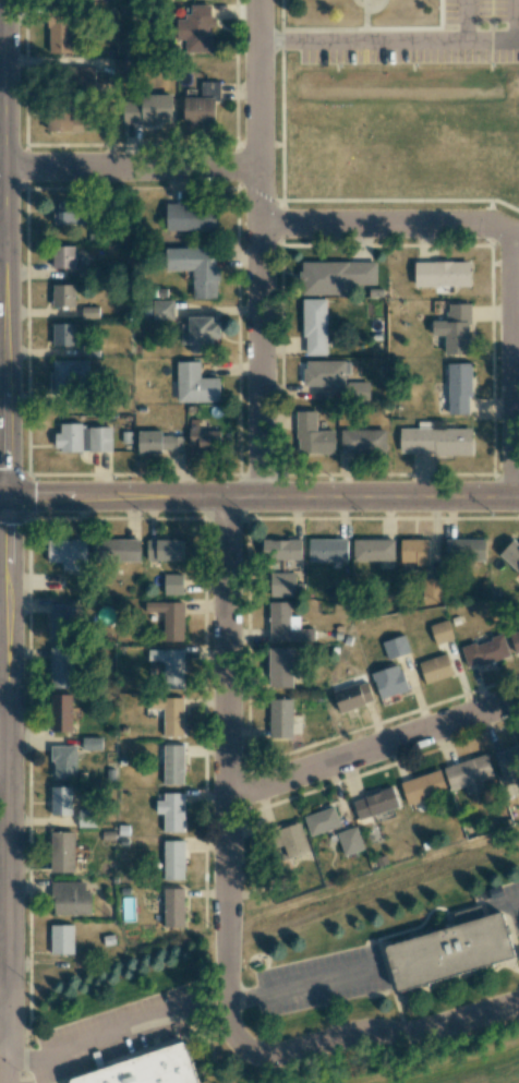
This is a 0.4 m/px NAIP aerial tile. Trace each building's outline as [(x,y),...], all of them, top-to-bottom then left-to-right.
[(71,53),(72,12),(48,12),(47,53),(71,53)] [(128,58),(112,58),(112,78),(128,79),(128,58)] [(94,68),(73,68),(73,89),(95,88),(94,68)] [(200,82),(200,97),(219,98),(219,82),(200,82)] [(172,122),(171,95),(120,96),(120,123),(172,122)] [(183,98),(184,125),(215,124),(214,97),(183,98)] [(46,130),(87,132),(87,111),(76,110),(76,111),(47,110),(46,130)] [(54,223),(78,224),(79,202),(54,201),(54,223)] [(215,231),(215,206),(166,205),(166,230),(215,231)] [(74,246),(52,246),(52,268),(74,268),(74,246)] [(164,248),(164,271),(192,271),(192,299),(216,299),(216,247),(164,248)] [(339,294),(339,285),(376,284),(375,261),(300,262),(301,295),(339,294)] [(469,286),(469,261),(412,262),(413,287),(469,286)] [(74,285),(52,284),(52,306),(74,306),(74,285)] [(326,299),(303,299),(304,355),(327,355),(326,299)] [(152,320),(173,319),(172,300),(152,301),(152,320)] [(444,354),(468,354),(469,304),(447,304),(447,321),(432,321),(431,335),(444,335),(444,354)] [(81,318),(98,319),(98,307),(81,307),(81,318)] [(188,317),(188,324),(180,324),(181,344),(188,344),(188,354),(205,354),(205,345),(212,345),(212,339),(219,338),(219,316),(188,317)] [(74,323),(52,324),(53,346),(75,345),(74,323)] [(87,360),(52,360),(52,394),(88,394),(87,360)] [(177,403),(219,402),(219,377),(200,378),(199,361),(176,362),(177,403)] [(344,385),(343,361),(303,361),(304,386),(344,385)] [(470,363),(448,363),(448,414),(470,414),(470,363)] [(334,431),(316,431),(315,411),(296,411),(297,455),(335,454),(334,431)] [(220,431),(198,431),(198,419),(189,419),(188,444),(197,444),(197,453),(219,453),(220,431)] [(54,433),(54,451),(81,451),(81,424),(60,424),(60,433),(54,433)] [(112,451),(111,427),(87,427),(87,452),(112,451)] [(399,454),(471,454),(471,429),(399,428),(399,454)] [(386,430),(340,429),(340,452),(385,453),(386,430)] [(182,436),(161,436),(161,431),(138,430),(137,452),(182,453),(182,436)] [(85,562),(86,540),(47,539),(47,562),(62,562),(62,570),(78,571),(78,562),(85,562)] [(140,540),(92,539),(92,561),(139,563),(140,540)] [(182,561),(182,540),(146,539),(146,560),(182,561)] [(301,540),(262,539),(262,559),(301,559),(301,540)] [(347,561),(347,539),(308,539),(308,561),(347,561)] [(353,539),(352,561),(394,561),(394,539),(353,539)] [(400,539),(401,564),(428,564),(428,539),(400,539)] [(484,562),(485,539),(445,539),(445,561),(484,562)] [(513,539),(498,555),(518,575),(518,545),(513,539)] [(295,572),(267,573),(267,597),(295,596),(295,572)] [(182,574),(163,574),(163,595),(182,595),(182,574)] [(441,597),(440,578),(422,578),(422,598),(441,597)] [(183,602),(144,601),(144,613),(163,614),(162,641),(183,641),(183,602)] [(314,641),(314,629),(299,629),(299,616),(290,616),(290,602),(269,602),(268,640),(314,641)] [(51,639),(72,639),(72,613),(51,612),(51,639)] [(453,640),(448,620),(429,625),(434,644),(453,640)] [(381,642),(387,660),(410,652),(404,634),(381,642)] [(466,668),(506,658),(501,636),(461,646),(466,668)] [(72,688),(72,647),(49,648),(50,688),(72,688)] [(291,647),(268,647),(269,688),(292,687),(291,647)] [(183,650),(147,650),(147,661),(163,661),(163,688),(182,688),(183,650)] [(453,675),(446,653),(418,663),(425,684),(453,675)] [(379,699),(408,690),(399,664),(371,673),(379,699)] [(372,705),(369,686),(331,691),(334,710),(372,705)] [(71,694),(50,694),(50,732),(72,732),(71,694)] [(163,737),(182,737),(183,698),(148,697),(148,709),(163,709),(163,737)] [(292,699),(269,699),(269,738),(292,738),(292,699)] [(101,737),(82,737),(82,750),(101,750),(101,737)] [(183,785),(184,745),(164,745),(163,785),(183,785)] [(507,797),(518,794),(513,776),(518,774),(518,745),(494,752),(507,797)] [(77,746),(52,746),(52,779),(76,780),(77,746)] [(484,790),(481,781),(493,777),(486,754),(443,767),(450,791),(464,786),(467,795),(484,790)] [(407,805),(446,791),(438,769),(399,783),(407,805)] [(71,815),(71,787),(51,787),(51,815),(71,815)] [(357,820),(398,807),(392,788),(351,800),(357,820)] [(163,832),(184,832),(183,793),(163,793),(163,801),(155,801),(155,813),(163,813),(163,832)] [(303,816),(310,836),(340,826),(333,806),(303,816)] [(309,851),(299,822),(277,829),(286,859),(309,851)] [(362,851),(358,827),(337,831),(342,855),(362,851)] [(74,832),(50,832),(50,873),(73,873),(74,832)] [(163,841),(162,879),(183,880),(184,841),(163,841)] [(51,882),(51,915),(91,914),(91,892),(84,892),(84,882),(51,882)] [(184,888),(163,889),(164,927),(184,927),(184,888)] [(491,919),(505,963),(391,999),(378,955),(491,919)] [(73,925),(50,925),(50,954),(74,954),(73,925)] [(173,1048),(186,1082),(73,1082),(173,1048)]
